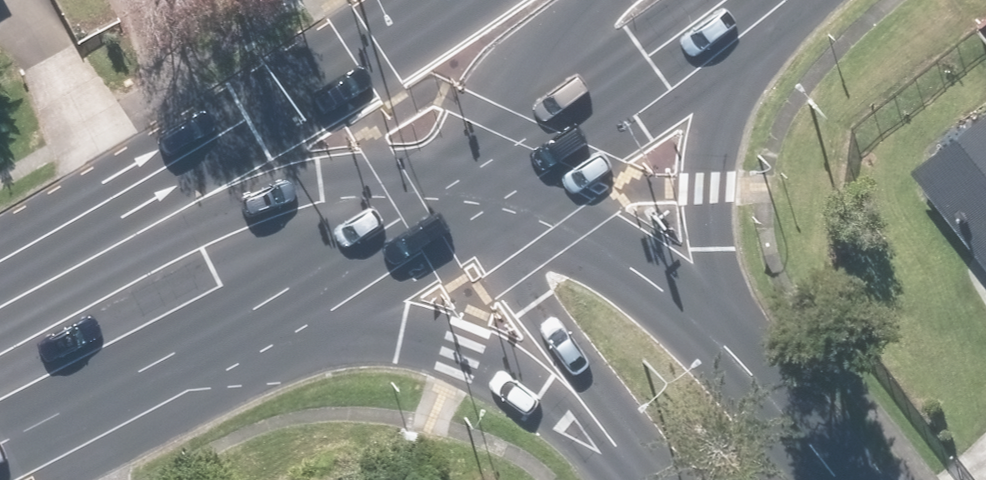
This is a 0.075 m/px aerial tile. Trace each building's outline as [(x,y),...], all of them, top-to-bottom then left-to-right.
[(917,164),(985,255),(985,112),(917,164)]
